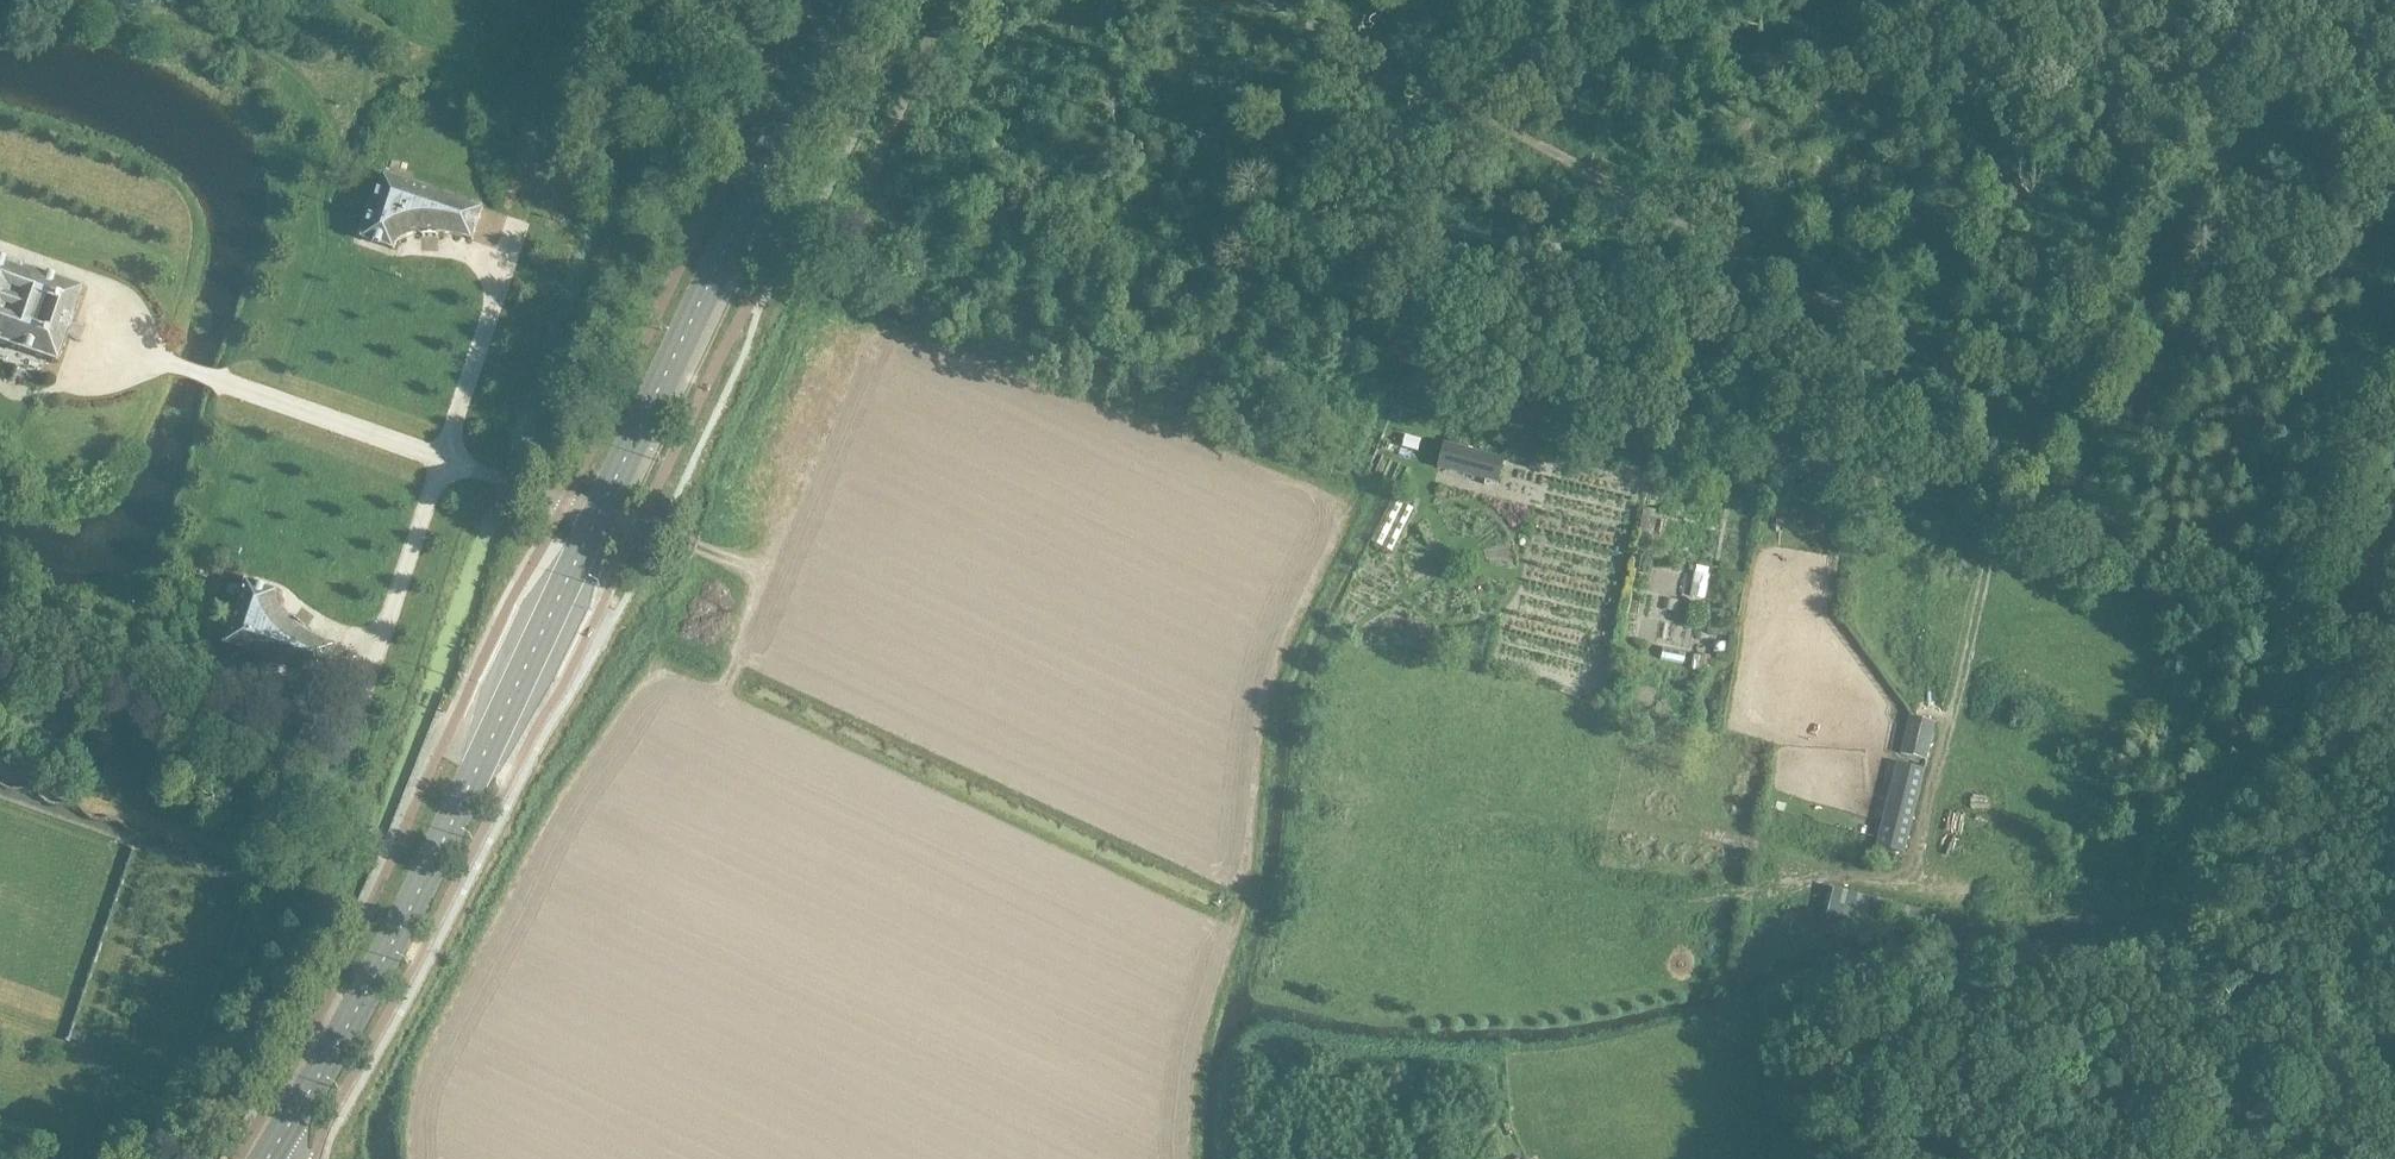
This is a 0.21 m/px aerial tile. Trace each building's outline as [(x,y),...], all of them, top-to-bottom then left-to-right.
[(385,175),(363,238),(394,250),(398,244),(401,241),(405,238),(409,237),(418,234),(423,233),(424,236),(438,236),(438,234),(441,233),(452,235),(466,238),(473,241),(475,233),(484,209),(403,182),(385,175)] [(41,377),(45,362),(55,366),(81,291),(0,263),(0,362),(41,377)] [(1405,537),(1430,420),(1377,408),(1365,466),(1389,471),(1376,531),(1405,537)] [(1505,459),(1445,444),(1439,467),(1499,483),(1505,459)] [(1648,447),(1644,461),(1653,463),(1656,449),(1648,447)] [(1648,546),(1654,511),(1659,512),(1663,493),(1664,485),(1651,482),(1646,509),(1645,509),(1638,550),(1646,551),(1647,546),(1648,546)] [(1699,561),(1714,563),(1718,531),(1703,529),(1699,561)] [(1704,600),(1709,569),(1697,566),(1691,597),(1704,600)] [(336,648),(337,646),(334,645),(333,646),(322,640),(311,634),(305,631),(306,628),(294,619),(292,622),(287,616),(283,611),(280,604),(278,599),(278,596),(279,591),(276,590),(276,591),(250,582),(247,581),(225,644),(228,645),(323,677),(326,678),(327,675),(326,675),(336,648)] [(1714,642),(1714,652),(1726,652),(1726,642),(1714,642)] [(1695,655),(1692,668),(1700,670),(1700,674),(1706,675),(1707,668),(1708,668),(1710,656),(1703,655),(1703,657),(1695,655)] [(442,709),(446,711),(452,699),(446,698),(442,709)] [(1684,705),(1662,701),(1660,713),(1682,717),(1684,705)] [(1909,716),(1900,754),(1927,760),(1936,723),(1909,716)] [(1897,762),(1876,847),(1905,854),(1926,769),(1897,762)] [(1834,888),(1827,916),(1901,934),(1912,936),(1912,934),(1924,937),(1930,913),(1834,888)]
